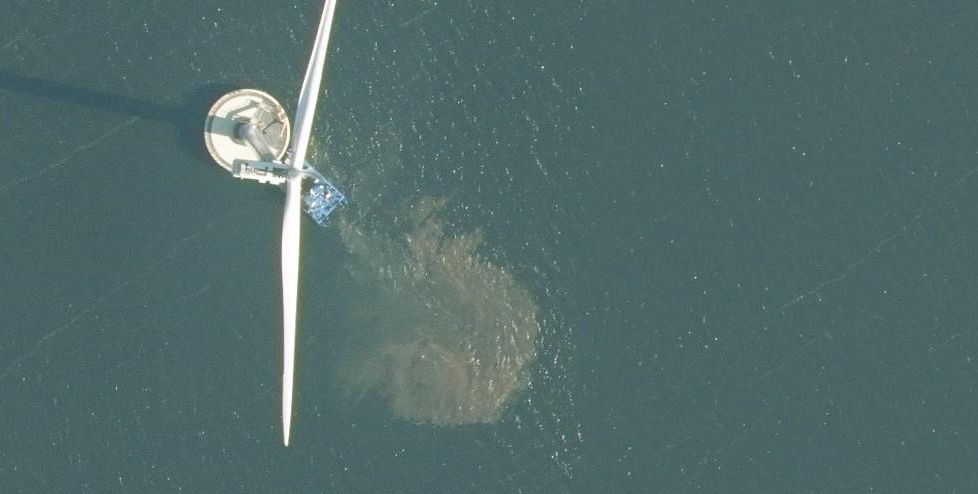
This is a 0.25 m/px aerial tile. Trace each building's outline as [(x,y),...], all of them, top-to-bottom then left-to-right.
[(247,129),(247,127),(246,126),(246,124),(245,123),(244,122),(242,121),(241,121),(240,120),(238,120),(237,120),(235,121),(234,121),(233,122),(232,123),(231,124),(230,126),(230,127),(230,129),(230,130),(230,132),(231,133),(232,134),(233,135),(234,136),(235,137),(237,137),(238,137),(240,137),(241,137),(242,136),(244,135),(245,134),(246,133),(246,132),(247,130),(247,129)]
